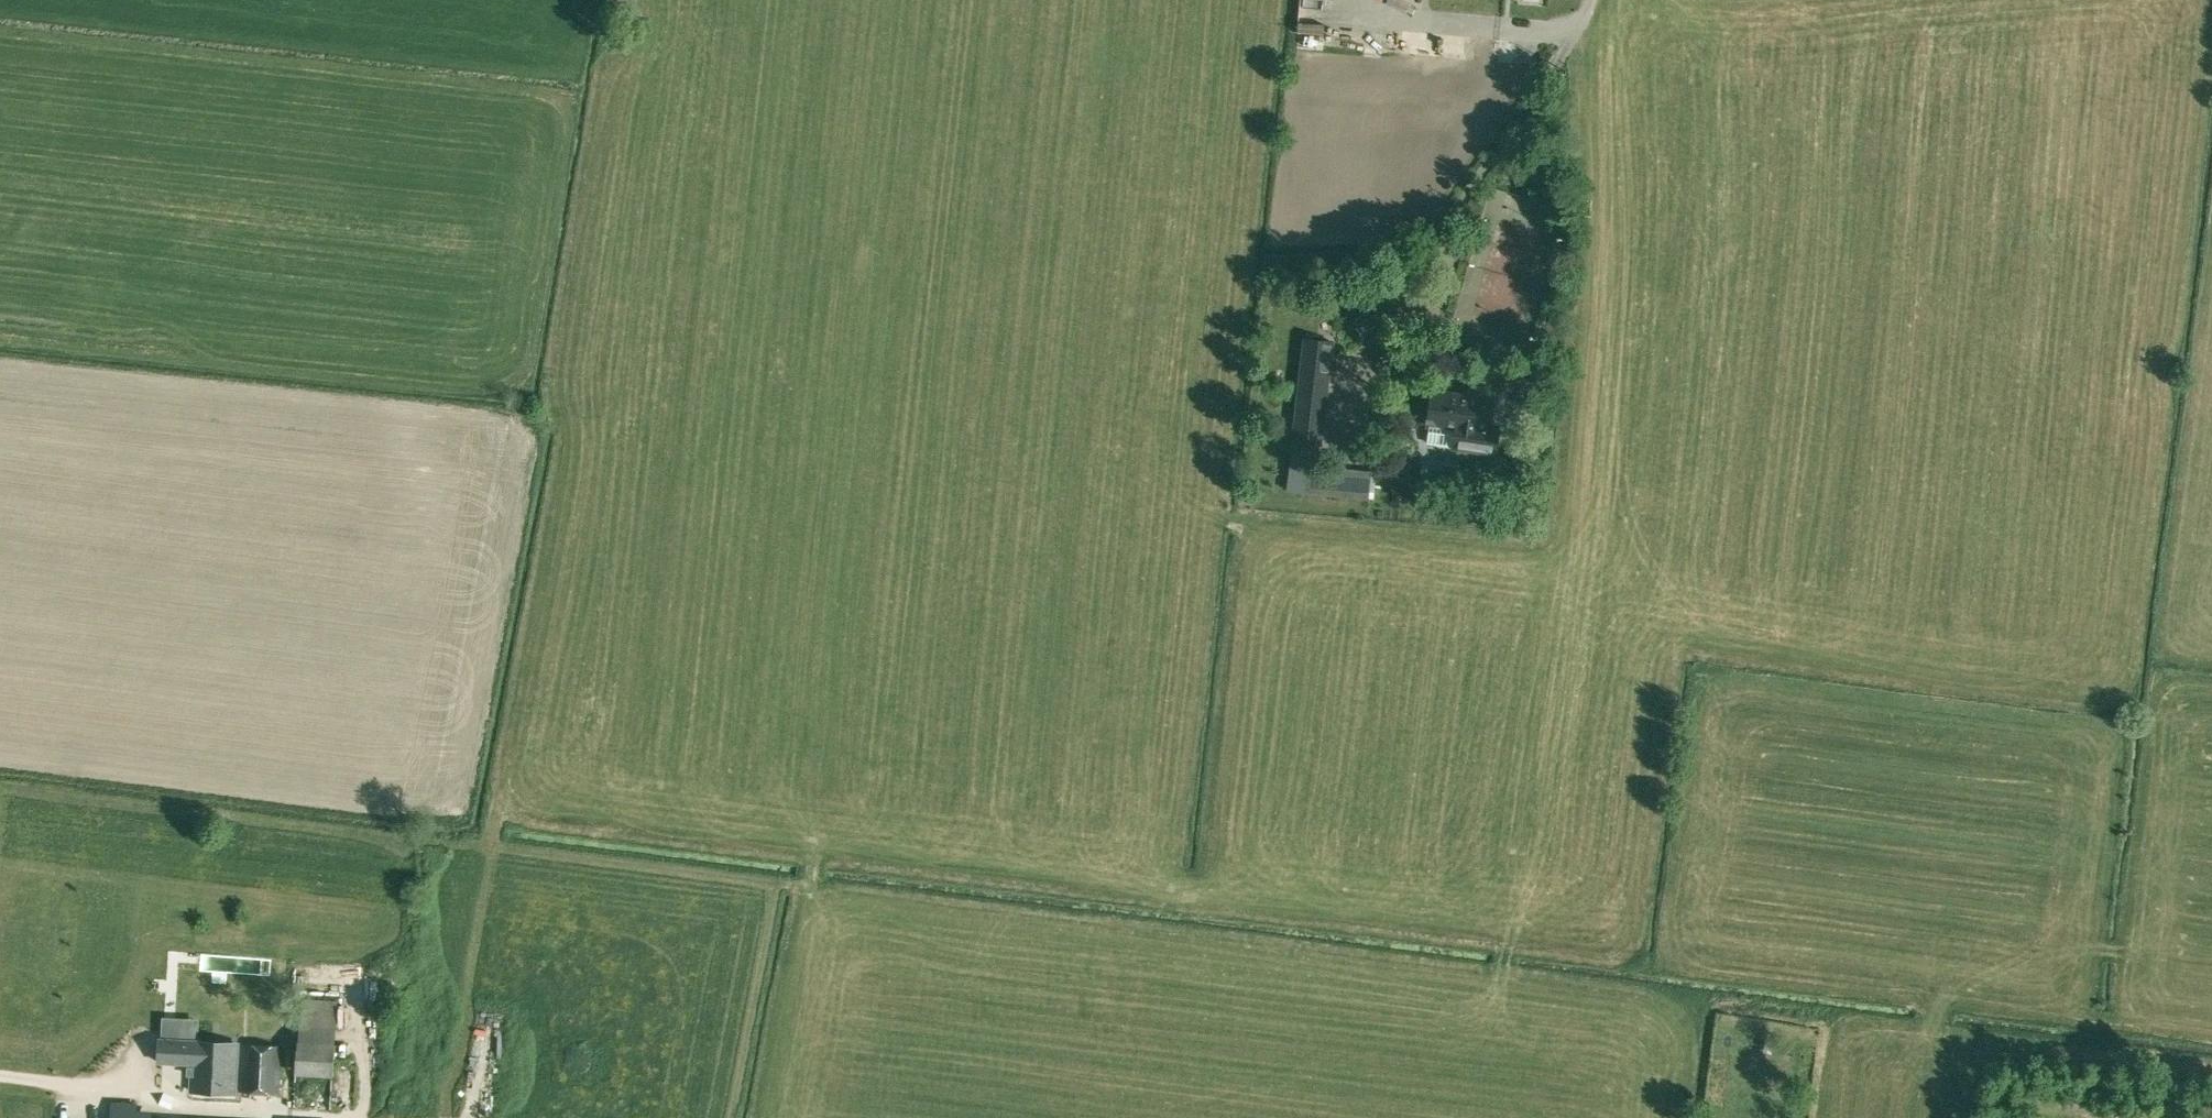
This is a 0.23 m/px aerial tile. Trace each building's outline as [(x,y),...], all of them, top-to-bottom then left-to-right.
[(1322,447),(1324,429),(1334,342),(1303,338),(1290,443),(1292,443),(1286,490),(1306,493),(1306,495),(1337,496),(1369,498),(1370,469),(1339,467),(1316,466),(1318,446),(1322,447)] [(1464,397),(1433,392),(1428,426),(1431,426),(1428,445),(1454,448),(1494,454),(1497,434),(1488,433),(1493,401),(1482,399),(1483,389),(1466,386),(1464,397)] [(329,914),(327,975),(361,976),(363,915),(329,914)] [(295,1070),(330,1071),(332,994),(296,993),(295,1070)] [(377,1014),(369,1030),(380,1035),(387,1019),(377,1014)] [(160,1039),(158,1062),(192,1064),(192,1068),(189,1068),(189,1069),(193,1070),(193,1074),(188,1074),(188,1075),(192,1075),(190,1090),(207,1091),(207,1088),(219,1088),(219,1092),(235,1093),(238,1045),(201,1042),(201,1041),(160,1039)] [(244,1045),(241,1093),(278,1095),(281,1047),(244,1045)] [(328,1105),(329,1084),(320,1084),(321,1074),(293,1072),(291,1104),(328,1105)] [(150,1117),(136,1117),(136,1104),(112,1103),(111,1117),(150,1117)]
